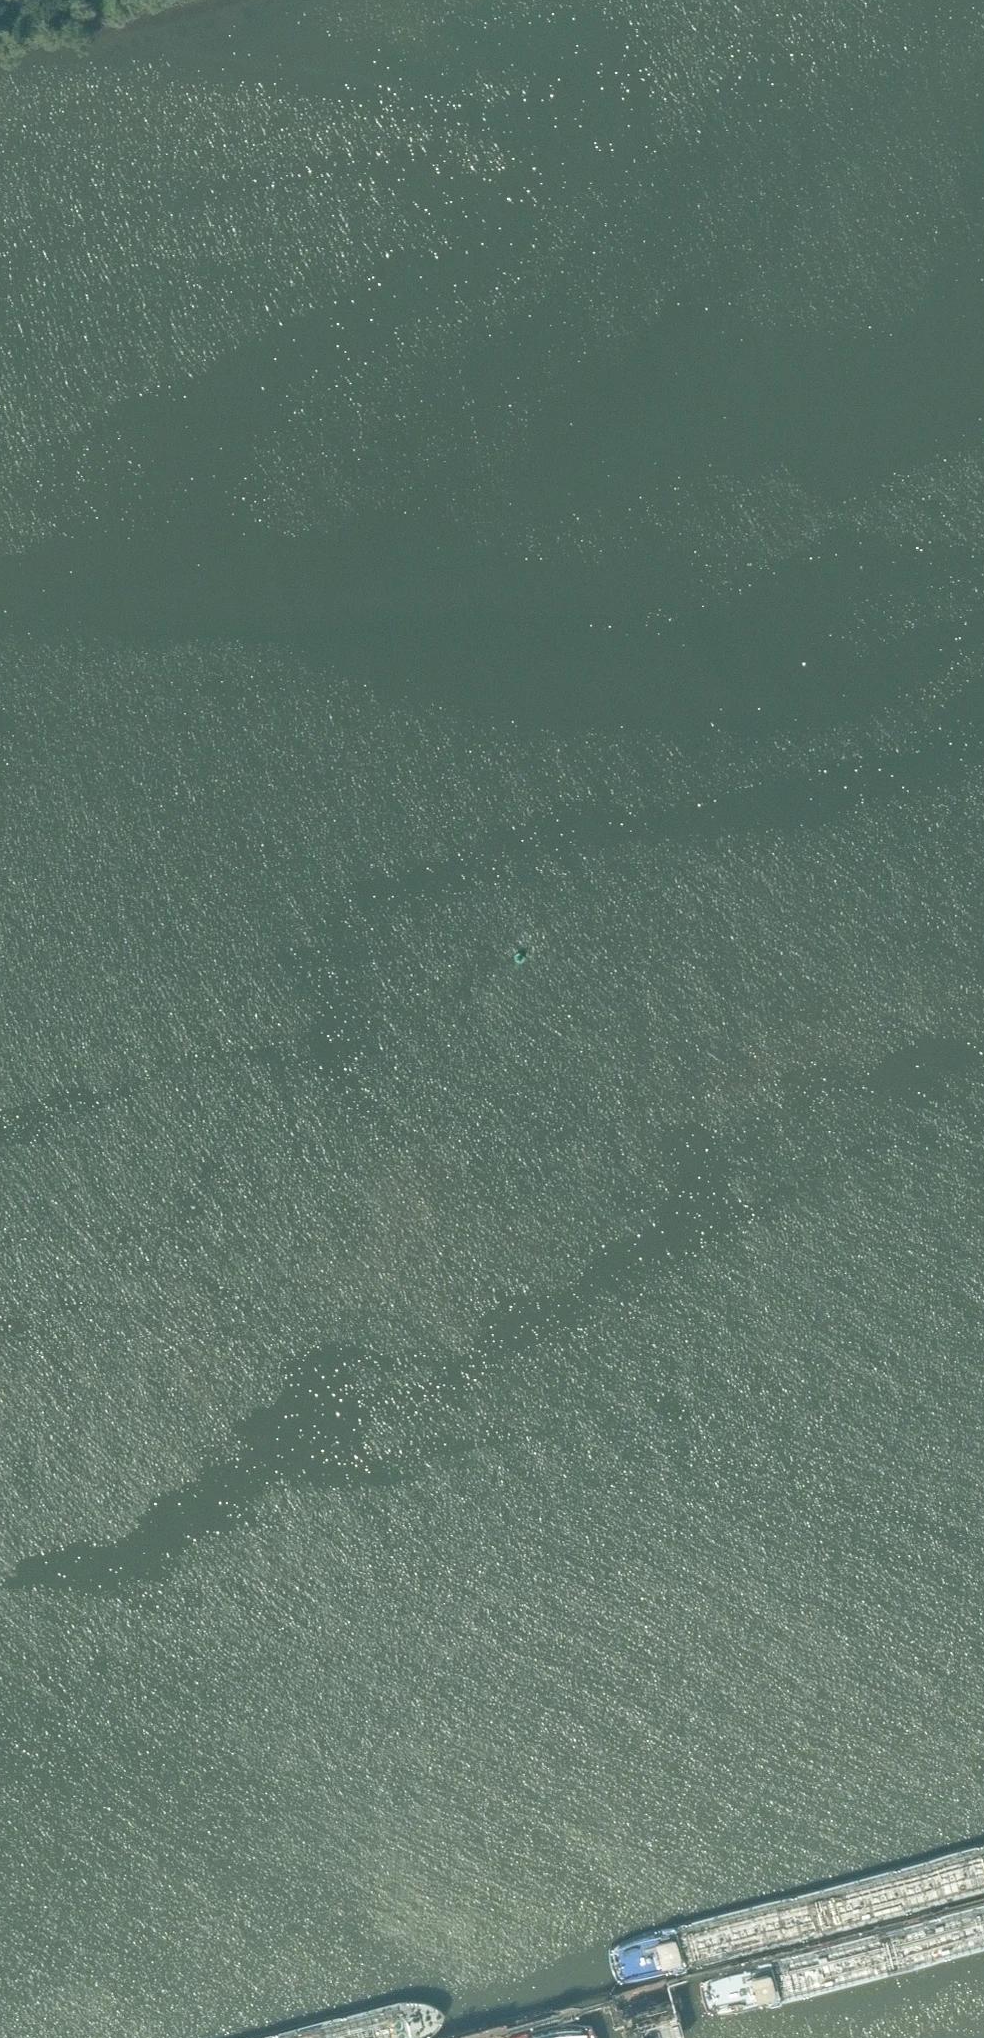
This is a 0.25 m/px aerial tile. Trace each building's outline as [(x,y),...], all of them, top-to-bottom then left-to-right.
[(640,2037),(684,2037),(679,2017),(638,2028),(640,2037)]
